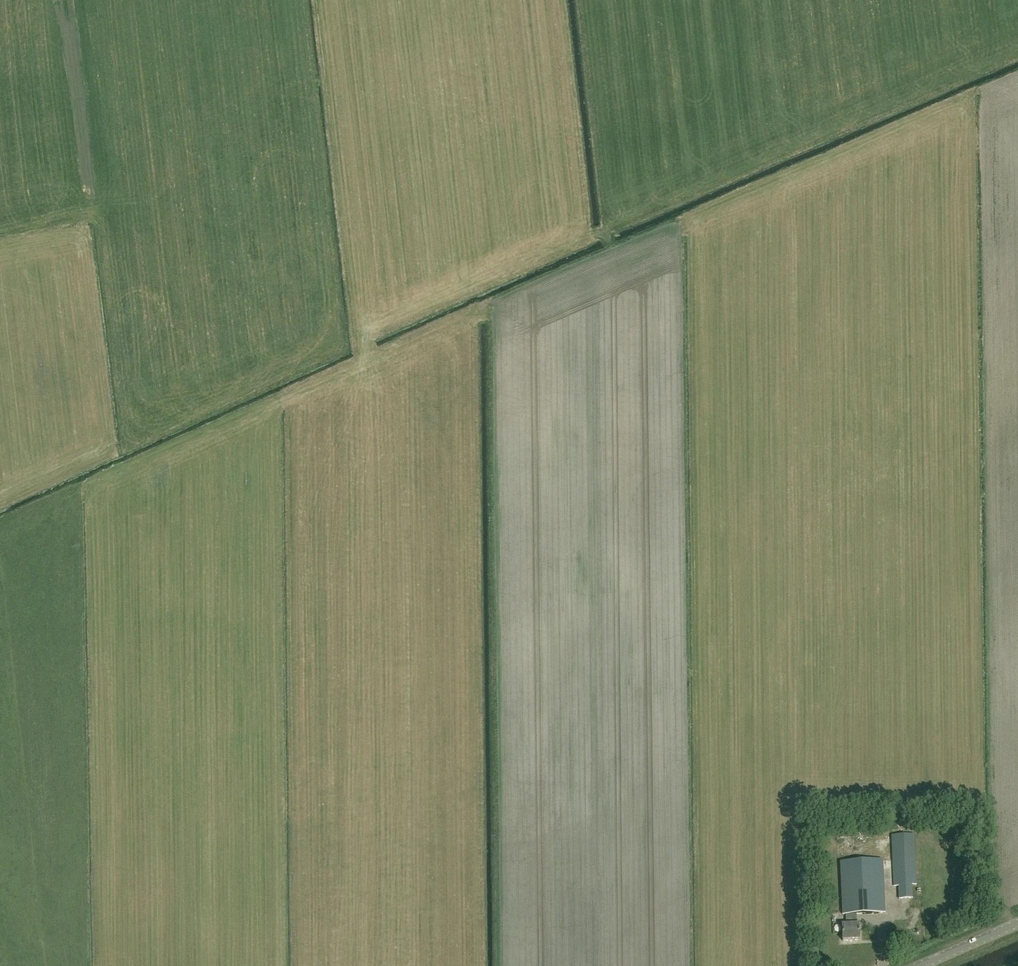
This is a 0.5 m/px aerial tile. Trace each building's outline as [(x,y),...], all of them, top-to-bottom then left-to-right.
[(912,886),(916,886),(914,836),(892,837),(894,887),(898,886),(899,895),(899,899),(912,898),(912,886)] [(857,915),(885,914),(883,861),(841,863),(843,916),(846,916),(847,926),(842,926),(843,941),(860,941),(859,926),(857,926),(857,915)]
